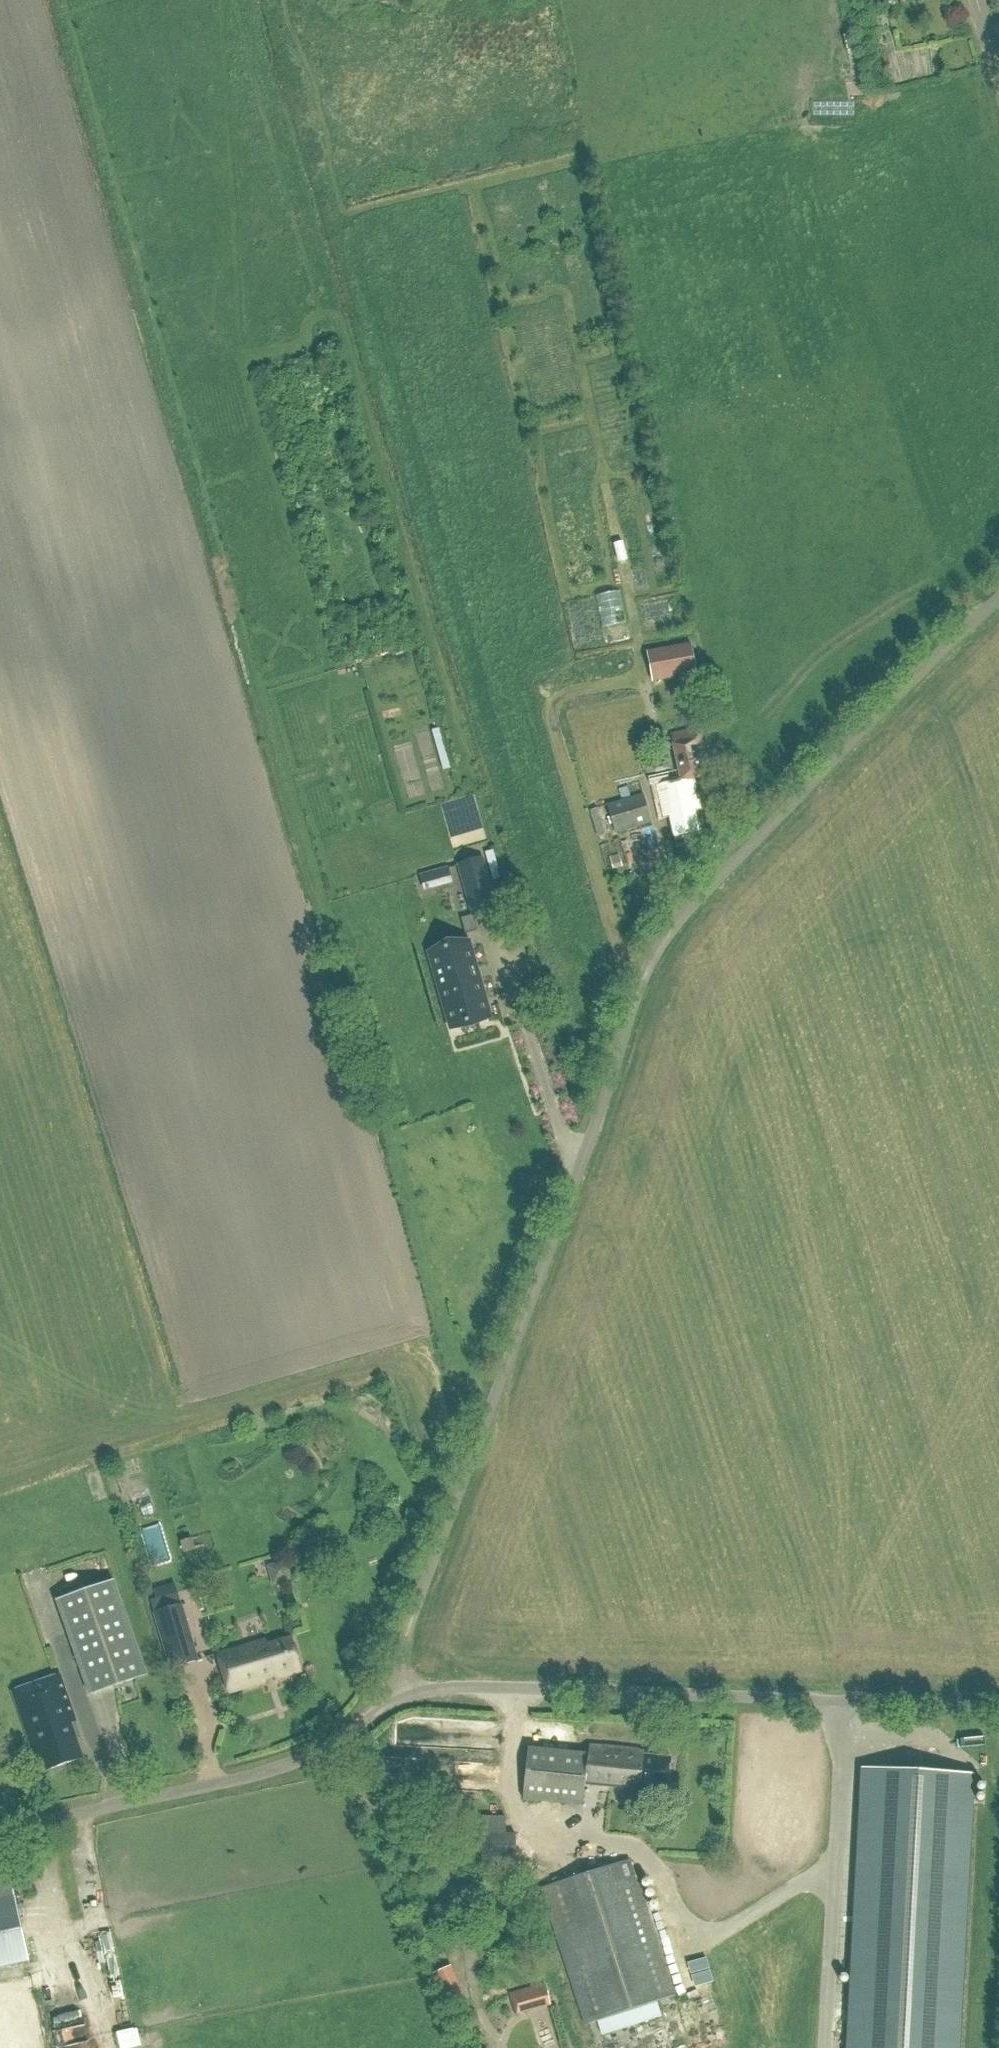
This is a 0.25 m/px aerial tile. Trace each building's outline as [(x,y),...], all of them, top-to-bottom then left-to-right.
[(692,643),(647,652),(653,680),(698,671),(692,643)] [(694,777),(709,773),(700,730),(672,736),(681,780),(655,786),(662,819),(668,817),(673,838),(700,832),(695,811),(701,810),(694,777)] [(615,834),(652,824),(644,795),(607,805),(615,834)] [(483,860),(459,866),(468,896),(473,915),(496,909),(491,890),(483,860)] [(420,877),(425,893),(450,885),(444,869),(420,877)] [(457,1033),(495,1022),(473,945),(434,956),(457,1033)] [(511,1096),(535,1090),(533,1079),(508,1084),(511,1096)] [(90,1695),(147,1675),(114,1580),(57,1600),(90,1695)] [(181,1605),(154,1613),(171,1669),(198,1660),(181,1605)] [(253,1627),(254,1636),(271,1635),(270,1625),(253,1627)] [(267,1646),(266,1640),(217,1655),(229,1693),(301,1671),(292,1638),(267,1646)] [(17,1704),(34,1753),(39,1752),(46,1771),(82,1758),(70,1722),(75,1721),(60,1676),(41,1682),(13,1692),(17,1704)] [(421,1744),(422,1723),(413,1722),(412,1744),(421,1744)] [(18,1744),(7,1748),(12,1761),(22,1757),(18,1744)] [(562,1803),(582,1805),(583,1787),(643,1793),(644,1788),(666,1790),(670,1759),(644,1756),(644,1750),(589,1745),(588,1755),(528,1748),(523,1799),(562,1803)] [(463,1764),(462,1778),(479,1778),(479,1791),(507,1792),(508,1765),(463,1764)] [(850,2047),(958,2047),(972,1775),(864,1770),(850,2047)] [(512,1800),(482,1802),(483,1829),(514,1827),(512,1800)] [(476,1847),(477,1841),(467,1839),(466,1845),(476,1847)] [(545,1887),(577,1989),(589,2023),(674,1996),(663,1962),(630,1860),(567,1880),(566,1875),(551,1880),(553,1885),(545,1887)] [(25,1962),(29,1961),(10,1877),(0,1879),(0,1968),(25,1962)] [(551,2005),(544,1982),(509,1993),(516,2015),(551,2005)] [(63,2013),(89,2004),(83,1986),(57,1996),(63,2013)] [(142,2046),(139,2028),(117,2032),(120,2047),(128,2047),(142,2046)]
